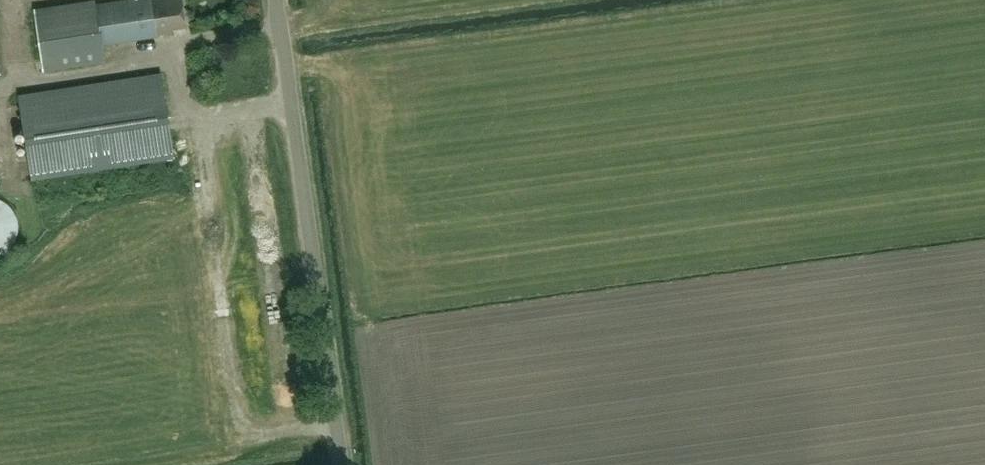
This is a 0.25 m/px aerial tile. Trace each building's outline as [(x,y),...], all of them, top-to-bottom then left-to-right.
[(34,8),(44,68),(103,58),(101,43),(171,32),(171,27),(186,25),(182,0),(117,0),(95,4),(94,0),(84,0),(34,8)] [(160,71),(19,93),(32,176),(173,155),(171,137),(160,71)] [(7,250),(13,243),(17,235),(19,227),(18,218),(14,209),(9,202),(1,197),(0,197),(0,254),(7,250)]
